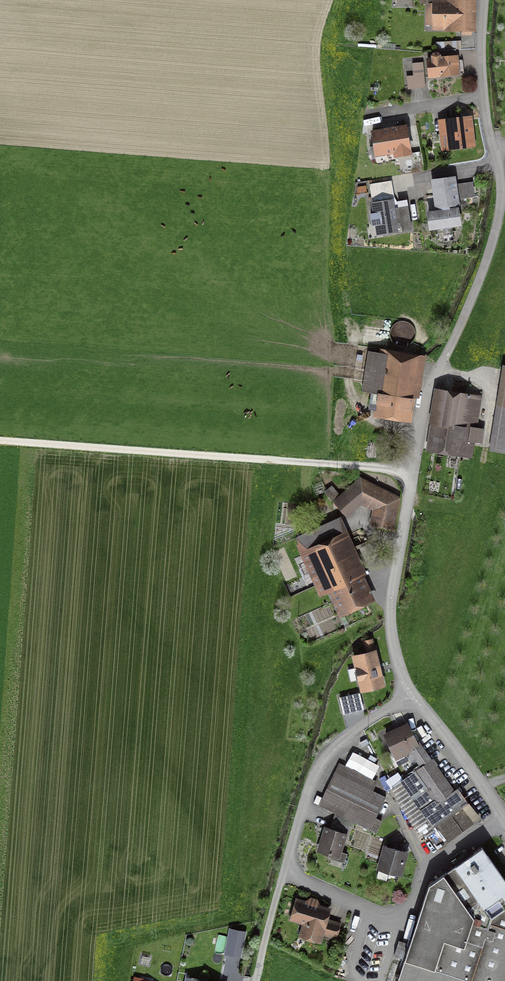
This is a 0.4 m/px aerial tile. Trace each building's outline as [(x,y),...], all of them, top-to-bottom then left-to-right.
[(466,29),(472,29),(472,1),(426,0),(426,29),(466,29)] [(429,76),(459,74),(458,55),(428,57),(429,76)] [(419,89),(425,88),(423,64),(406,65),(408,90),(419,89)] [(446,122),(449,148),(472,145),(469,119),(465,120),(446,122)] [(375,158),(411,152),(406,127),(371,133),(375,158)] [(434,182),(438,212),(428,213),(430,229),(460,225),(457,209),(458,209),(454,179),(434,182)] [(460,200),(476,198),(474,181),(458,183),(460,200)] [(373,197),(391,195),(390,183),(371,185),(373,197)] [(376,234),(411,229),(407,206),(393,208),(392,201),(371,204),(376,234)] [(374,418),(412,424),(424,359),(386,353),(374,418)] [(504,454),(504,372),(503,371),(490,451),(504,454)] [(427,453),(472,460),(482,397),(436,390),(427,453)] [(361,480),(336,502),(349,515),(362,505),(372,510),(374,523),(391,527),(396,498),(361,480)] [(368,600),(364,592),(346,553),(344,550),(351,546),(338,519),(296,538),(323,595),(335,589),(344,611),(368,600)] [(365,643),(367,652),(374,651),(372,641),(365,643)] [(363,688),(383,684),(379,669),(376,654),(356,658),(363,688)] [(346,712),(362,708),(358,693),(342,697),(346,712)] [(399,729),(385,736),(394,754),(408,748),(416,744),(407,725),(399,729)] [(453,789),(433,761),(419,743),(416,744),(408,748),(422,767),(401,781),(421,810),(435,827),(465,807),(453,789)] [(336,772),(319,806),(370,831),(386,797),(336,772)] [(465,807),(435,827),(445,842),(458,833),(475,822),(465,807)] [(339,858),(346,834),(327,828),(319,851),(339,858)] [(482,847),(428,884),(396,980),(504,980),(504,881),(482,847)] [(381,870),(403,875),(408,853),(402,851),(386,848),(381,870)] [(313,905),(295,901),(290,921),(305,924),(302,935),(320,940),(322,933),(337,937),(341,923),(325,919),(328,909),(313,905)] [(232,931),(228,953),(239,955),(243,933),(232,931)]
